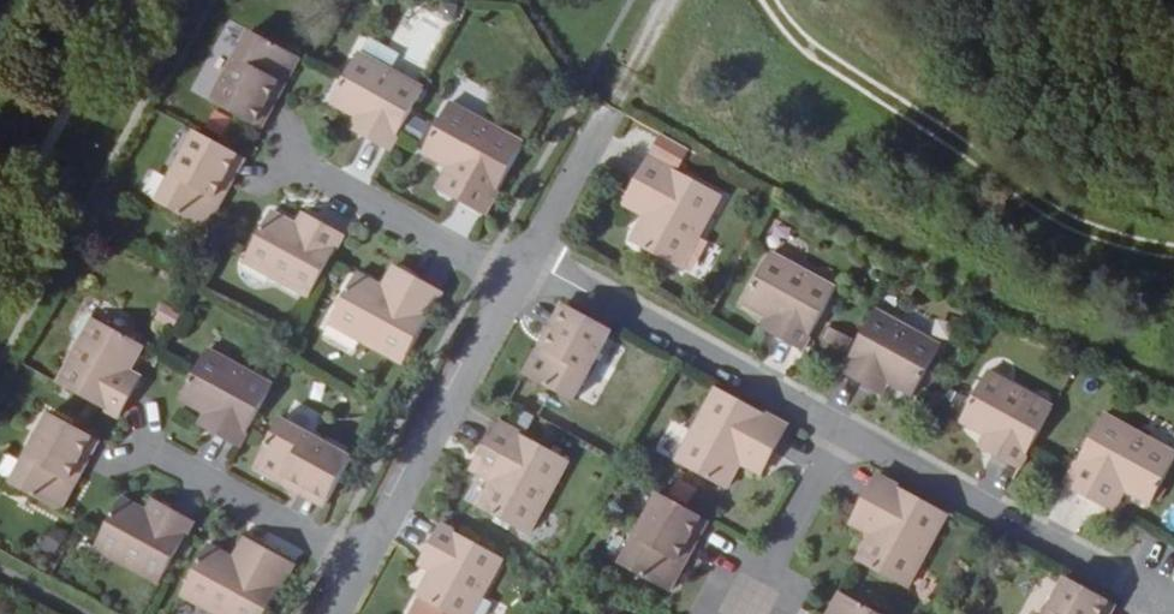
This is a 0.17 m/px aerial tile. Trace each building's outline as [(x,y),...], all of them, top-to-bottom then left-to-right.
[(210,100),(246,120),(253,124),(277,81),(285,85),(300,58),(249,30),(210,100)] [(360,50),(389,67),(395,57),(366,39),(360,50)] [(390,148),(396,137),(424,87),(358,51),(342,81),(331,101),(355,115),(368,121),(361,134),(390,148)] [(277,81),(253,124),(261,128),(285,85),(277,81)] [(448,193),(486,214),(526,140),(453,101),(425,152),(448,165),(460,171),(448,193)] [(368,121),(355,115),(349,127),(361,134),(368,121)] [(230,149),(195,130),(157,201),(206,228),(222,199),(214,195),(237,153),(230,149)] [(214,195),(222,199),(245,158),(237,153),(214,195)] [(649,204),(643,214),(630,239),(678,266),(719,192),(649,153),(627,191),(649,204)] [(436,186),(448,193),(460,171),(448,165),(436,186)] [(622,202),(643,214),(649,204),(627,191),(622,202)] [(310,295),(330,260),(344,235),(314,220),(308,231),(296,225),(271,211),(249,252),(245,259),(310,295)] [(302,213),(296,225),(308,231),(314,220),(302,213)] [(776,323),(769,335),(798,351),(832,290),(768,254),(741,303),(765,317),(776,323)] [(392,293),(405,272),(393,265),(381,287),(392,293)] [(329,324),(404,364),(443,292),(405,272),(392,293),(381,287),(357,274),(329,324)] [(563,304),(538,349),(547,353),(570,308),(563,304)] [(571,404),(611,330),(570,308),(547,353),(538,349),(523,377),(571,404)] [(938,349),(873,314),(840,373),(868,389),(874,377),(886,383),(912,397),(938,349)] [(758,329),(769,335),(776,323),(765,317),(758,329)] [(94,318),(59,383),(98,404),(119,416),(135,387),(123,380),(129,369),(142,344),(94,318)] [(826,325),(817,341),(840,355),(850,339),(826,325)] [(238,445),(244,436),(272,385),(208,349),(194,373),(180,397),(205,411),(217,417),(210,430),(238,445)] [(123,380),(135,387),(141,376),(129,369),(123,380)] [(1017,471),(1052,410),(985,375),(959,423),(985,437),(996,443),(989,455),(1017,471)] [(879,395),(886,383),(874,377),(868,389),(879,395)] [(767,463),(786,427),(717,388),(676,463),(709,481),(724,489),(738,464),(744,451),(767,463)] [(217,417),(205,411),(198,423),(210,430),(217,417)] [(12,483),(60,510),(75,483),(68,479),(92,435),(84,430),(51,412),(12,483)] [(1127,487),(1153,502),(1173,463),(1173,451),(1104,413),(1066,482),(1105,503),(1117,482),(1127,487)] [(287,476),(329,499),(352,459),(281,419),(264,448),(254,467),(283,483),(287,476)] [(498,475),(492,486),(478,511),(527,536),(567,462),(497,423),(476,463),(498,475)] [(100,440),(92,435),(68,479),(75,483),(100,440)] [(996,443),(985,437),(979,449),(989,455),(996,443)] [(759,475),(767,463),(744,451),(738,464),(759,475)] [(469,474),(492,486),(498,475),(476,463),(469,474)] [(283,483),(325,507),(329,499),(287,476),(283,483)] [(907,589),(948,515),(876,476),(855,514),(877,527),(872,536),(857,562),(907,589)] [(1115,509),(1127,487),(1117,482),(1105,503),(1115,509)] [(708,521),(691,512),(659,495),(621,567),(650,582),(661,588),(685,544),(693,549),(708,521)] [(94,547),(160,582),(187,533),(193,522),(165,505),(157,519),(145,512),(121,497),(101,533),(94,547)] [(153,499),(145,512),(157,519),(165,505),(153,499)] [(849,524),(872,536),(877,527),(855,514),(849,524)] [(441,525),(425,555),(436,561),(430,572),(416,597),(447,613),(471,613),(501,558),(441,525)] [(245,566),(258,543),(245,536),(232,559),(245,566)] [(216,613),(267,613),(294,564),(258,543),(245,566),(232,559),(210,546),(183,596),(216,613)] [(669,592),(693,549),(685,544),(661,588),(669,592)] [(436,561),(425,555),(420,566),(430,572),(436,561)] [(1107,602),(1067,580),(1048,613),(1100,613),(1107,602)] [(839,594),(828,613),(875,613),(839,594)] [(1114,606),(1107,602),(1100,613),(1109,613),(1114,606)]
